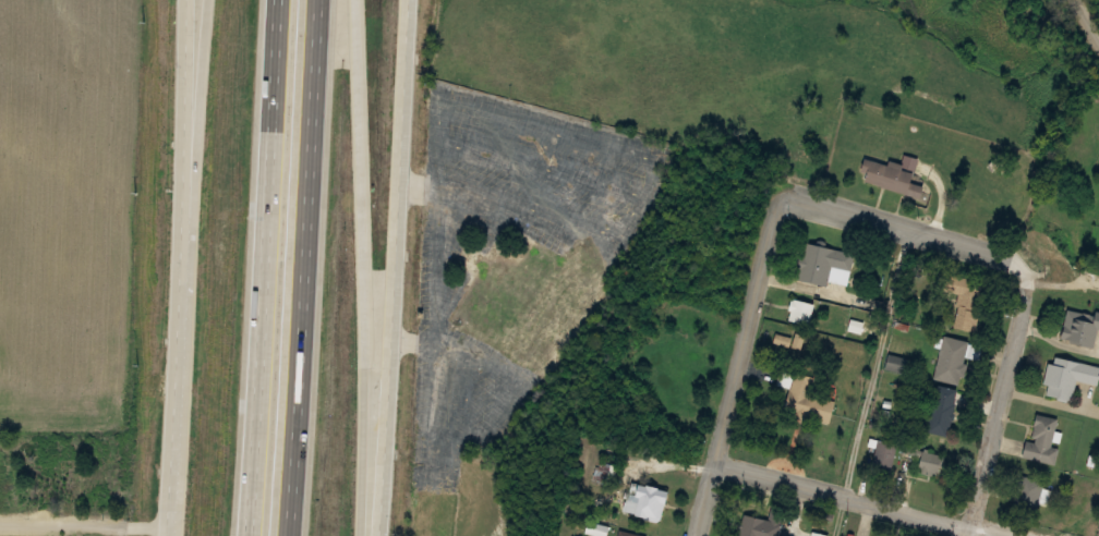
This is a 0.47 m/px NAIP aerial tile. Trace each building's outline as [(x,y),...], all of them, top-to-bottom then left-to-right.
[(866,153),(899,165),(903,154),(917,158),(911,175),(922,179),(916,198),(861,179),(866,168),(860,166),(866,153)] [(801,242),(852,254),(848,270),(829,266),(824,285),(794,279),(801,242)] [(946,275),(979,281),(968,330),(952,327),(959,293),(943,290),(946,275)] [(793,299),(812,304),(806,326),(786,320),(793,299)] [(1092,309),(1098,311),(1098,330),(1097,329),(1092,348),(1056,338),(1065,305),(1091,312),(1092,309)] [(942,334),(966,341),(956,383),(931,378),(942,334)] [(889,354),(906,358),(902,374),(884,369),(889,354)] [(1043,394),(1068,400),(1073,380),(1096,386),(1098,368),(1053,358),(1051,364),(1044,363),(1040,382),(1046,383),(1043,394)] [(831,401),(825,422),(782,410),(792,373),(812,378),(808,394),(831,401)] [(935,385),(955,389),(944,436),(925,431),(935,385)] [(1018,456),(1051,464),(1055,448),(1049,447),(1055,416),(1032,412),(1026,441),(1022,440),(1018,456)] [(877,440),(895,444),(889,472),(870,467),(877,440)] [(919,453),(938,456),(934,474),(916,470),(919,453)] [(1032,505),(1044,480),(1024,470),(1012,494),(1032,505)] [(660,519),(652,521),(629,515),(630,513),(620,511),(628,482),(666,490),(660,519)] [(777,523),(774,535),(736,535),(741,514),(777,523)]
